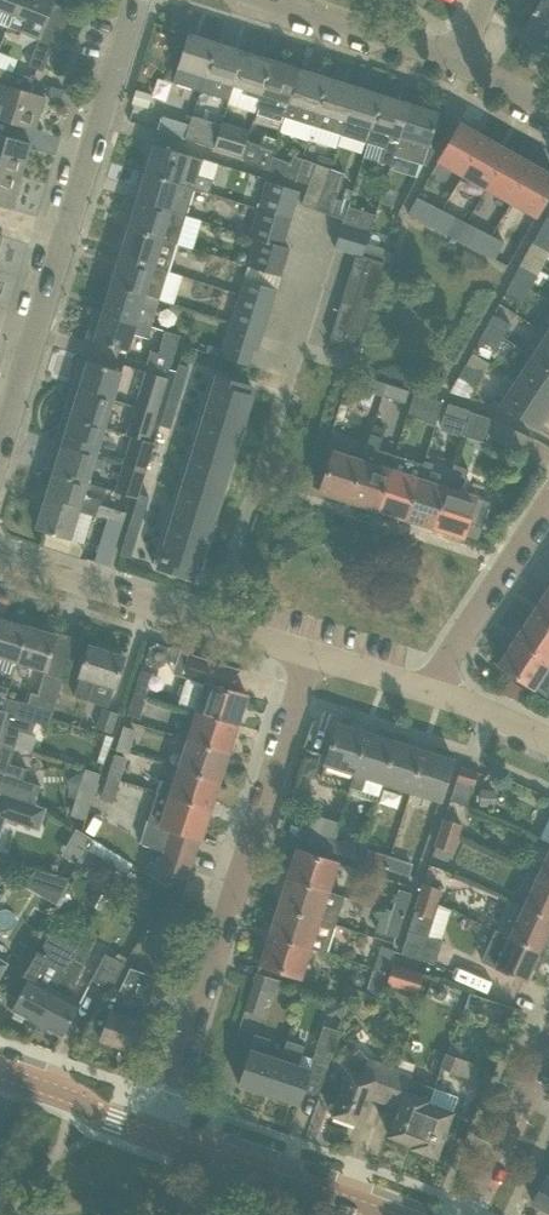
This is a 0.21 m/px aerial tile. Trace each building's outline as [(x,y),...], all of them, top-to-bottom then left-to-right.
[(7,25),(12,13),(17,0),(0,0),(0,22),(7,25)] [(7,25),(21,30),(38,37),(36,42),(27,65),(42,70),(57,32),(44,27),(55,0),(17,0),(12,13),(7,25)] [(548,42),(548,0),(540,0),(523,25),(548,42)] [(200,90),(214,41),(188,32),(172,82),(200,90)] [(242,49),(214,41),(200,90),(227,99),(231,84),(242,49)] [(244,87),(243,93),(258,98),(270,58),(242,49),(231,84),(244,87)] [(298,67),(270,58),(258,98),(259,98),(257,107),(283,115),(298,67)] [(34,129),(45,95),(8,84),(12,71),(0,67),(0,118),(34,129)] [(325,75),(298,67),(283,115),(310,124),(325,75)] [(353,84),(325,75),(310,124),(338,132),(353,84)] [(382,93),(353,84),(338,132),(366,141),(382,93)] [(135,88),(131,101),(146,106),(151,93),(135,88)] [(410,102),(382,93),(366,141),(385,147),(382,161),(390,164),(410,102)] [(422,164),(432,134),(439,111),(410,102),(390,164),(391,164),(394,155),(422,164)] [(163,115),(158,129),(185,138),(190,124),(163,115)] [(185,138),(187,138),(212,146),(219,124),(193,115),(191,124),(190,124),(185,138)] [(219,124),(212,146),(240,156),(245,139),(247,133),(248,130),(220,121),(219,124)] [(438,159),(463,173),(484,137),(459,122),(438,159)] [(20,175),(30,142),(0,133),(0,169),(20,175)] [(487,186),(508,150),(484,137),(463,173),(487,186)] [(272,149),(245,139),(240,156),(242,156),(243,160),(267,168),(271,155),(272,149)] [(203,158),(176,150),(153,143),(144,172),(194,187),(209,192),(213,180),(198,175),(203,158)] [(532,164),(508,150),(487,186),(511,200),(532,164)] [(272,156),(271,155),(267,168),(286,175),(291,162),(272,156)] [(315,210),(320,190),(327,167),(300,157),(294,178),(307,182),(300,204),(315,210)] [(532,164),(511,200),(536,214),(548,192),(548,174),(532,164)] [(320,190),(315,210),(327,214),(333,198),(342,172),(327,167),(320,190)] [(20,175),(0,169),(0,205),(10,208),(20,175)] [(144,172),(136,200),(185,216),(194,187),(144,172)] [(256,207),(288,216),(296,189),(264,179),(256,207)] [(442,208),(418,196),(409,215),(433,227),(442,208)] [(136,200),(127,227),(177,243),(185,216),(136,200)] [(341,219),(339,223),(332,246),(356,253),(362,255),(366,243),(375,214),(345,205),(340,219),(341,219)] [(279,246),(280,243),(288,216),(256,207),(247,236),(254,238),(279,246)] [(458,240),(459,239),(468,221),(442,208),(433,227),(458,240)] [(127,227),(119,255),(169,270),(177,243),(127,227)] [(478,227),(469,245),(483,251),(491,234),(478,227)] [(541,229),(534,242),(548,250),(548,233),(541,229)] [(483,251),(496,258),(505,241),(491,234),(483,251)] [(279,246),(254,238),(245,265),(246,265),(277,275),(286,245),(280,243),(279,246)] [(384,248),(366,243),(362,255),(380,261),(384,248)] [(356,253),(352,268),(379,276),(384,262),(380,261),(362,255),(356,253)] [(119,255),(111,282),(159,297),(159,298),(174,302),(182,274),(169,270),(119,255)] [(514,278),(530,287),(537,273),(521,264),(514,278)] [(277,275),(246,265),(242,278),(238,293),(270,303),(274,288),(273,288),(277,275)] [(352,268),(348,282),(375,290),(379,276),(352,268)] [(530,287),(514,278),(506,291),(523,300),(530,287)] [(111,282),(102,311),(136,322),(136,320),(151,325),(159,298),(159,297),(111,282)] [(348,282),(343,296),(371,304),(375,290),(348,282)] [(238,293),(229,321),(261,330),(270,303),(238,293)] [(343,296),(339,310),(366,319),(371,304),(343,296)] [(339,310),(335,324),(362,333),(366,319),(339,310)] [(147,337),(151,325),(136,320),(136,322),(102,311),(99,321),(92,319),(86,337),(128,350),(133,332),(147,337)] [(486,326),(504,336),(511,324),(493,314),(486,326)] [(261,330),(229,321),(219,356),(247,364),(251,348),(255,350),(261,330)] [(335,324),(330,339),(358,347),(362,333),(335,324)] [(504,336),(486,326),(479,338),(497,348),(504,336)] [(177,342),(178,342),(180,335),(165,331),(159,352),(150,349),(146,362),(169,369),(177,342)] [(533,356),(532,357),(548,367),(548,334),(548,333),(533,356)] [(159,424),(160,424),(170,427),(188,366),(197,370),(204,352),(182,344),(159,424)] [(532,357),(533,356),(519,347),(503,371),(517,380),(548,401),(548,367),(532,357)] [(458,376),(475,385),(490,362),(472,350),(458,376)] [(78,387),(113,398),(121,370),(80,357),(74,376),(81,378),(78,387)] [(148,371),(137,405),(157,412),(168,377),(148,371)] [(216,376),(160,558),(158,564),(153,562),(152,563),(158,565),(158,566),(192,576),(194,568),(197,569),(197,568),(191,566),(196,551),(201,552),(200,554),(202,554),(208,533),(202,531),(207,516),(212,517),(211,519),(212,519),(219,498),(213,496),(218,481),(222,483),(222,484),(223,484),(229,464),(224,462),(228,447),(233,448),(233,449),(234,450),(240,429),(234,427),(239,412),(244,413),(243,414),(244,415),(251,394),(249,393),(251,385),(217,375),(216,375),(211,374),(210,375),(216,376)] [(387,383),(364,375),(359,389),(383,397),(387,383)] [(517,380),(501,404),(536,427),(548,407),(548,401),(517,380)] [(404,404),(409,391),(409,390),(387,383),(383,397),(404,404)] [(62,415),(104,427),(113,398),(78,387),(75,398),(68,396),(62,415)] [(419,395),(416,407),(438,414),(439,412),(442,400),(420,393),(419,395)] [(448,402),(444,415),(467,422),(471,409),(448,402)] [(132,436),(155,442),(160,424),(159,424),(154,422),(157,412),(137,405),(128,434),(132,436)] [(471,409),(467,422),(489,429),(487,436),(493,439),(499,421),(493,418),(494,416),(471,409)] [(61,444),(95,454),(104,427),(62,415),(57,431),(64,434),(61,444)] [(521,452),(529,436),(499,421),(493,439),(521,452)] [(350,499),(378,508),(390,468),(395,456),(378,450),(382,438),(371,434),(363,459),(350,499)] [(146,470),(155,442),(132,436),(123,463),(146,470)] [(51,452),(45,470),(52,472),(87,483),(95,454),(61,444),(58,454),(51,452)] [(322,489),(350,499),(363,459),(334,450),(321,491),(322,489)] [(423,465),(395,456),(390,468),(378,508),(405,517),(423,465)] [(423,465),(405,517),(434,527),(452,470),(424,461),(423,465)] [(123,463),(122,462),(113,491),(136,498),(138,493),(146,470),(123,463)] [(452,470),(434,527),(462,536),(467,521),(482,526),(490,502),(475,497),(475,496),(462,492),(469,469),(454,464),(452,470)] [(87,483),(52,472),(44,500),(78,511),(78,510),(107,518),(106,519),(121,524),(125,511),(110,507),(101,504),(106,489),(87,483)] [(148,496),(138,493),(120,554),(130,557),(148,496)] [(70,538),(78,511),(44,500),(35,528),(70,538)] [(121,524),(106,519),(94,560),(109,565),(121,524)] [(532,614),(548,626),(548,590),(532,614)] [(2,619),(8,598),(0,596),(0,618),(2,619)] [(532,614),(515,639),(548,661),(548,626),(532,614)] [(27,626),(0,618),(0,654),(17,659),(27,626)] [(27,626),(17,659),(46,668),(56,635),(27,626)] [(515,639),(499,663),(498,662),(497,663),(546,696),(548,692),(548,661),(515,639)] [(114,684),(116,679),(123,656),(89,645),(72,696),(87,701),(94,678),(114,684)] [(230,689),(237,667),(193,653),(168,645),(163,663),(175,666),(173,671),(186,675),(205,681),(196,710),(236,723),(245,694),(230,689)] [(142,670),(135,692),(145,695),(152,673),(142,670)] [(4,696),(10,675),(0,672),(0,695),(4,696)] [(28,703),(53,711),(63,677),(43,672),(37,693),(31,692),(28,703)] [(510,679),(502,692),(516,699),(523,688),(510,679)] [(138,716),(145,695),(135,692),(129,713),(138,716)] [(53,711),(28,703),(4,696),(0,709),(0,741),(15,745),(20,729),(32,732),(35,720),(49,724),(53,711)] [(112,733),(120,712),(104,707),(96,727),(112,733)] [(196,711),(187,739),(227,751),(236,723),(196,711)] [(325,763),(326,764),(354,772),(366,732),(339,724),(339,722),(338,722),(325,763)] [(124,726),(117,748),(127,751),(134,729),(124,726)] [(354,772),(349,786),(361,790),(365,776),(382,781),(395,741),(366,732),(354,772)] [(104,734),(96,761),(102,763),(108,744),(111,736),(104,734)] [(178,768),(218,780),(227,751),(187,739),(178,768)] [(31,801),(37,783),(18,778),(22,766),(10,763),(15,745),(0,741),(0,790),(31,801)] [(395,741),(382,781),(410,790),(423,750),(395,741)] [(423,750),(410,790),(439,799),(453,758),(451,757),(451,759),(423,750)] [(110,773),(109,776),(119,779),(126,757),(116,754),(110,773)] [(305,762),(301,775),(313,778),(317,766),(305,762)] [(477,771),(460,766),(450,799),(467,805),(477,771)] [(169,795),(209,808),(218,780),(178,768),(173,783),(158,778),(154,790),(169,795)] [(119,779),(109,776),(102,798),(112,801),(119,779)] [(480,788),(478,804),(491,806),(492,789),(480,788)] [(31,801),(0,790),(0,815),(8,818),(38,829),(46,807),(31,801)] [(200,836),(209,808),(169,795),(154,790),(145,819),(171,827),(157,868),(186,877),(199,836),(200,836)] [(77,794),(71,814),(84,819),(91,799),(77,794)] [(339,821),(316,813),(307,840),(330,848),(334,836),(339,821)] [(439,831),(458,839),(463,825),(444,818),(439,831)] [(75,826),(61,852),(79,863),(84,853),(87,849),(91,842),(93,837),(75,826)] [(434,845),(453,852),(458,839),(439,831),(434,845)] [(330,848),(352,856),(356,843),(334,836),(330,848)] [(84,853),(78,864),(97,875),(105,860),(124,872),(131,861),(93,837),(91,842),(87,849),(84,853)] [(296,850),(288,877),(328,890),(337,861),(296,848),(295,850),(296,850)] [(364,862),(386,868),(390,855),(368,848),(364,862)] [(548,879),(548,852),(539,875),(548,879)] [(386,868),(409,875),(413,862),(390,855),(386,868)] [(12,861),(2,858),(0,861),(0,880),(12,861)] [(35,869),(26,885),(56,902),(69,880),(35,869)] [(539,875),(525,905),(548,916),(548,879),(539,875)] [(328,890),(288,877),(279,906),(319,919),(335,924),(344,895),(328,890)] [(423,883),(419,896),(437,902),(441,890),(423,883)] [(392,910),(405,914),(411,892),(399,889),(392,910)] [(441,940),(426,935),(437,902),(419,896),(401,952),(433,963),(441,940)] [(147,939),(163,945),(180,900),(173,897),(151,926),(147,939)] [(539,947),(548,926),(548,916),(525,905),(511,935),(539,947)] [(279,906),(270,934),(310,947),(310,946),(327,952),(335,924),(319,919),(279,906)] [(377,930),(397,937),(405,914),(392,910),(384,907),(377,930)] [(539,947),(511,935),(511,936),(496,929),(481,960),(524,980),(539,947)] [(11,1009),(36,1022),(71,956),(77,947),(58,937),(52,934),(47,935),(38,951),(31,947),(16,975),(7,992),(17,998),(11,1009)] [(270,934),(261,961),(260,961),(259,962),(301,975),(310,947),(270,934)] [(374,968),(385,971),(392,950),(381,946),(374,968)] [(61,1035),(73,1014),(80,1001),(67,995),(90,953),(77,947),(71,956),(36,1022),(61,1035)] [(124,963),(105,953),(92,979),(111,989),(124,963)] [(392,964),(386,982),(417,992),(423,974),(392,964)] [(149,1001),(152,990),(157,976),(134,968),(130,967),(117,993),(109,1017),(96,1013),(82,1034),(115,1055),(120,1045),(133,1049),(142,1020),(141,1020),(146,1003),(148,1003),(149,1001)] [(378,993),(385,971),(374,968),(368,989),(378,993)] [(281,979),(280,979),(256,972),(244,1009),(262,1014),(269,991),(276,993),(281,979)] [(435,988),(433,993),(435,997),(440,998),(444,996),(445,992),(443,988),(439,986),(435,988)] [(470,992),(464,1008),(506,1022),(512,1006),(470,992)] [(331,1000),(327,1013),(342,1018),(346,1005),(331,1000)] [(325,1025),(313,1061),(328,1066),(340,1030),(325,1025)] [(269,1093),(281,1058),(264,1053),(269,1038),(254,1033),(238,1083),(269,1093)] [(281,1058),(269,1093),(299,1103),(311,1068),(299,1064),(305,1045),(287,1040),(281,1058)] [(446,1051),(440,1066),(468,1076),(473,1061),(460,1056),(463,1046),(449,1041),(446,1051)] [(385,1102),(397,1068),(368,1057),(362,1074),(347,1069),(331,1114),(358,1123),(368,1096),(385,1102)] [(412,1143),(428,1101),(429,1098),(433,1087),(409,1079),(412,1073),(397,1068),(385,1102),(397,1107),(388,1134),(412,1143)] [(412,1143),(411,1147),(436,1156),(453,1110),(428,1102),(430,1098),(429,1098),(428,1101),(412,1143)] [(545,1175),(532,1201),(548,1210),(548,1169),(545,1175)]
